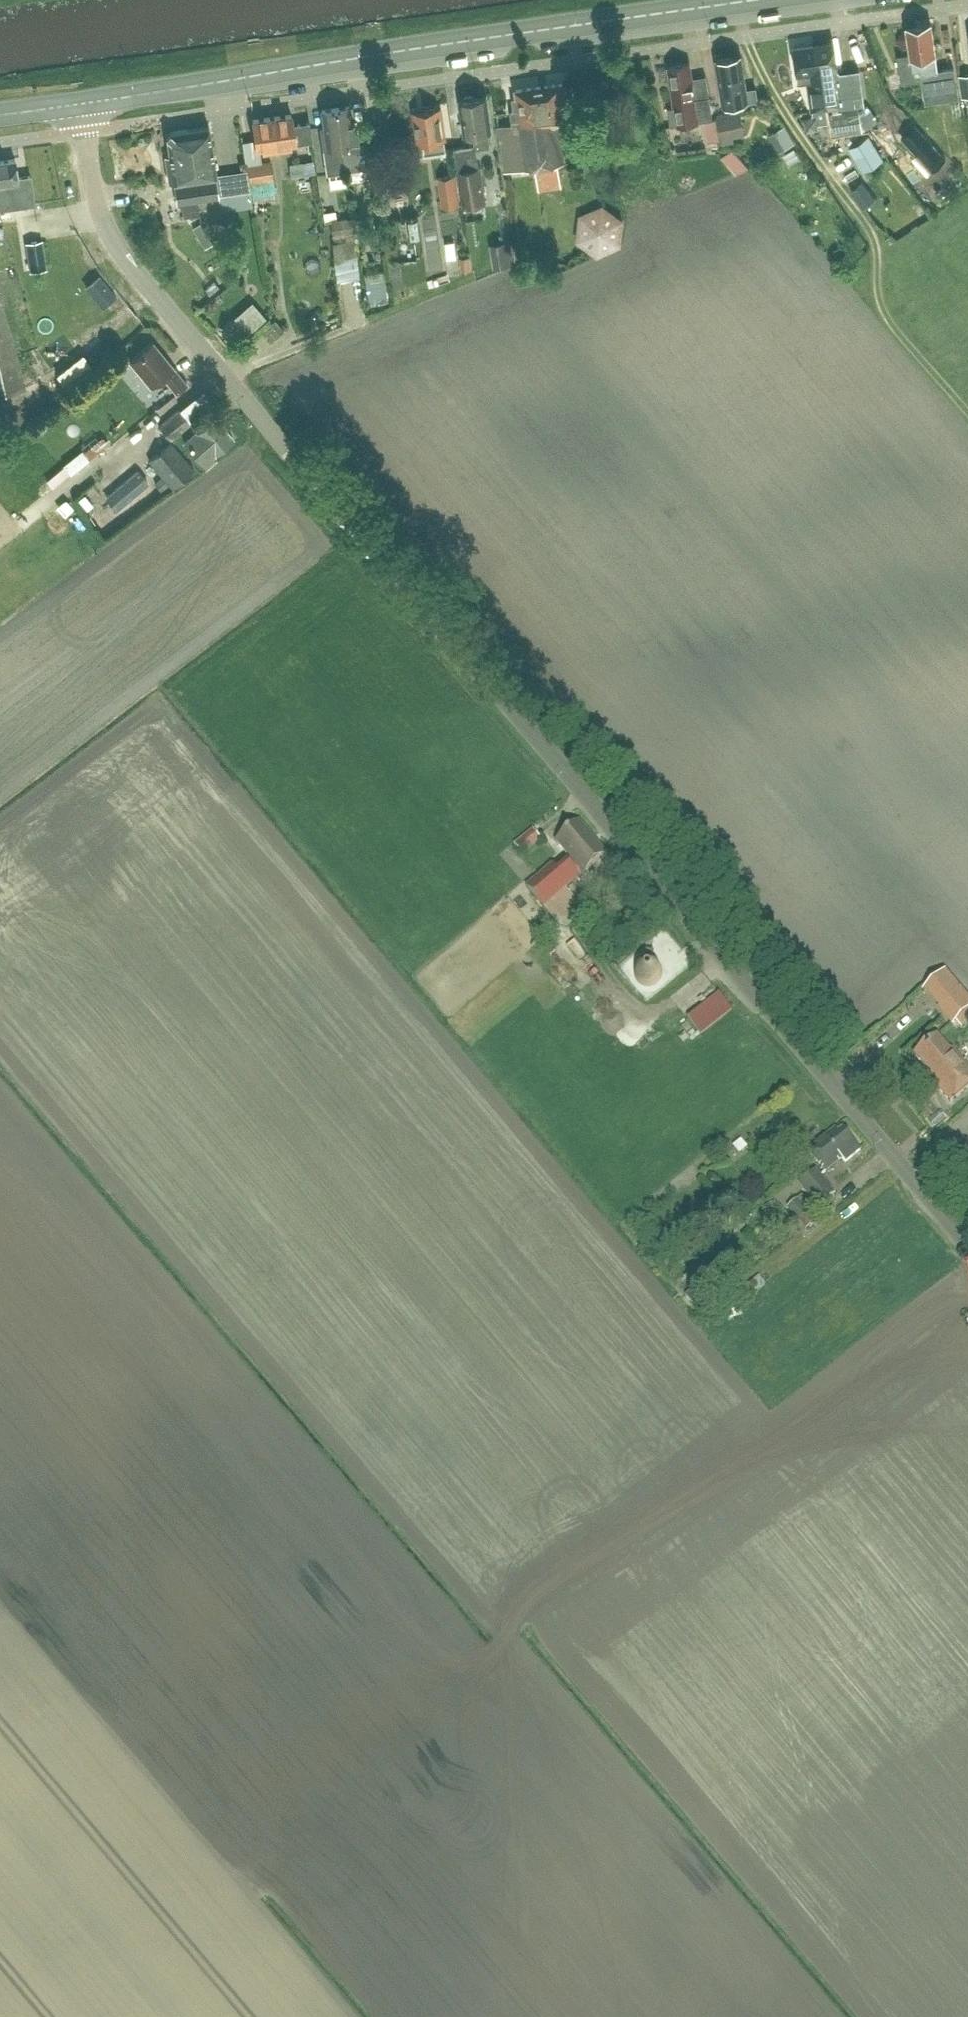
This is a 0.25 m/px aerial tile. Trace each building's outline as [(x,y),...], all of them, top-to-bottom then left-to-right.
[(926,99),(957,94),(953,66),(937,68),(930,21),(906,24),(912,68),(920,67),(920,71),(922,71),(926,99)] [(833,40),(813,42),(818,77),(821,76),(826,107),(842,105),(862,102),(857,66),(837,69),(833,40)] [(813,42),(793,45),(798,81),(806,80),(811,109),(826,107),(821,76),(818,77),(813,42)] [(756,85),(745,87),(740,53),(716,57),(723,103),(758,97),(756,85)] [(674,105),(667,106),(670,123),(705,118),(708,138),(719,137),(714,117),(712,117),(708,95),(697,97),(694,76),(691,76),(689,61),(668,64),(674,105)] [(967,94),(967,72),(958,73),(962,95),(967,94)] [(558,121),(568,119),(562,80),(515,88),(516,95),(512,96),(513,107),(510,108),(512,122),(498,124),(505,170),(535,165),(538,189),(561,185),(558,162),(565,161),(558,121)] [(473,95),(471,93),(465,94),(463,96),(459,97),(462,119),(460,121),(461,127),(463,128),(464,132),(473,131),(475,145),(489,143),(487,130),(491,129),(486,93),(473,95)] [(334,105),(343,169),(359,167),(356,142),(353,120),(350,121),(348,104),(334,105)] [(319,125),(325,172),(343,169),(334,105),(320,107),(322,125),(319,125)] [(425,152),(445,149),(444,138),(439,105),(414,109),(418,141),(423,141),(425,152)] [(858,108),(829,112),(832,133),(861,128),(858,108)] [(721,136),(745,131),(740,111),(717,116),(721,136)] [(295,140),(310,138),(307,120),(292,122),(290,112),(252,117),(256,147),(295,141),(295,140)] [(790,120),(773,123),(776,140),(793,136),(790,120)] [(945,157),(915,123),(901,135),(931,169),(945,157)] [(207,124),(190,126),(193,148),(189,149),(196,197),(217,194),(216,191),(229,189),(227,171),(214,173),(207,124)] [(193,148),(190,126),(168,130),(165,135),(167,152),(163,153),(168,180),(172,180),(175,200),(196,197),(189,149),(193,148)] [(883,157),(868,133),(848,146),(862,170),(883,157)] [(467,144),(454,147),(465,204),(485,200),(479,165),(471,166),(467,144)] [(738,144),(725,152),(734,167),(747,159),(738,144)] [(16,174),(13,157),(0,159),(0,206),(32,201),(27,172),(16,174)] [(250,194),(274,190),(269,158),(246,161),(250,194)] [(385,163),(372,165),(375,186),(388,184),(385,163)] [(455,173),(438,175),(442,204),(459,202),(455,173)] [(851,189),(864,205),(875,196),(862,180),(851,189)] [(327,209),(328,216),(351,212),(348,199),(337,201),(338,207),(327,209)] [(621,243),(623,217),(602,203),(578,213),(575,239),(597,254),(621,243)] [(330,240),(336,279),(359,276),(349,215),(329,218),(331,235),(346,233),(346,238),(330,240)] [(24,266),(38,254),(23,237),(9,250),(24,266)] [(247,327),(267,315),(256,297),(236,309),(247,327)] [(269,338),(282,327),(273,317),(261,329),(269,338)] [(8,328),(0,330),(0,392),(24,385),(8,328)] [(175,391),(186,382),(151,340),(128,359),(150,385),(162,375),(175,391)] [(189,421),(177,407),(156,425),(168,439),(189,421)] [(211,453),(231,435),(213,414),(183,439),(204,464),(214,456),(211,453)] [(105,432),(85,443),(91,454),(111,442),(105,432)] [(191,466),(168,439),(146,458),(170,485),(191,466)] [(71,468),(89,458),(84,448),(66,457),(71,468)] [(117,505),(152,483),(141,464),(105,487),(117,505)] [(583,876),(607,856),(579,824),(555,845),(583,876)] [(533,832),(533,833),(514,847),(522,858),(541,843),(533,832)] [(554,866),(527,889),(526,890),(557,926),(580,907),(567,892),(581,880),(568,865),(559,873),(554,866)] [(655,942),(675,974),(690,965),(670,933),(655,942)] [(659,980),(661,974),(659,967),(655,963),(648,961),(642,963),(637,967),(636,974),(637,980),(642,985),(648,986),(655,985),(659,980)] [(926,993),(939,1009),(938,1010),(953,1028),(967,1015),(967,1000),(945,973),(923,992),(924,994),(926,993)] [(701,1037),(732,1012),(719,996),(688,1020),(701,1037)] [(967,1088),(967,1069),(956,1055),(953,1058),(936,1038),(914,1057),(931,1077),(929,1079),(950,1104),(967,1088)] [(842,1161),(824,1140),(802,1158),(791,1145),(770,1162),(786,1181),(792,1177),(805,1192),(842,1161)] [(800,1225),(809,1217),(797,1202),(787,1210),(800,1225)] [(759,1280),(741,1293),(747,1301),(764,1288),(759,1280)]
